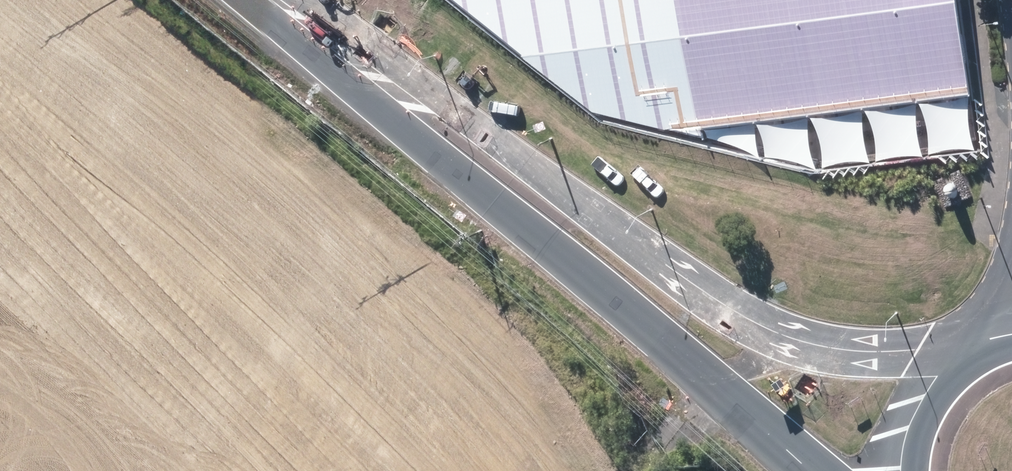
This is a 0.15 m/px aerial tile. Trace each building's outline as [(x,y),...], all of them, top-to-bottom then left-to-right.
[(601,108),(693,121),(970,86),(967,61),(959,0),(462,0),(601,108)]
